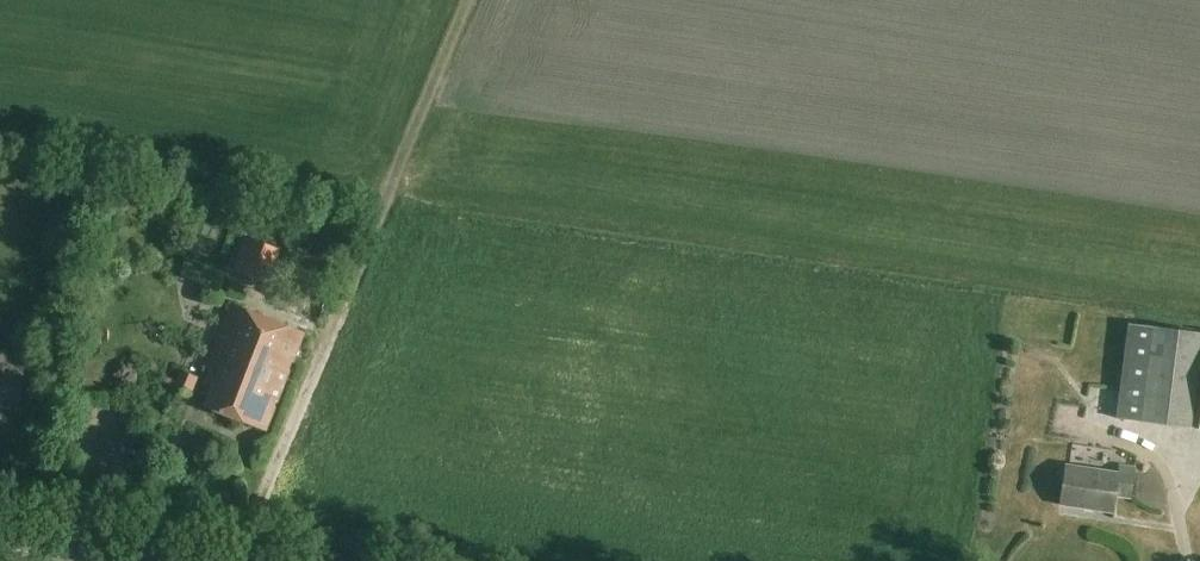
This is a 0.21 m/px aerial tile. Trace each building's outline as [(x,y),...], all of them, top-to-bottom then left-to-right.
[(16,211),(1,222),(10,233),(24,221),(16,211)] [(234,279),(252,286),(266,250),(239,240),(231,260),(240,264),(234,279)] [(265,429),(303,331),(231,303),(206,369),(211,371),(207,382),(212,384),(204,405),(265,429)] [(1199,384),(1199,331),(1128,323),(1117,417),(1195,426),(1199,384)] [(17,408),(23,375),(3,371),(6,351),(0,350),(0,405),(17,408)] [(193,396),(200,379),(183,372),(176,389),(193,396)] [(1086,433),(1115,433),(1116,395),(1087,394),(1086,433)] [(1117,472),(1065,464),(1059,503),(1112,511),(1115,494),(1130,496),(1134,467),(1119,465),(1117,472)] [(1117,526),(1119,512),(1061,505),(1059,519),(1117,526)]
